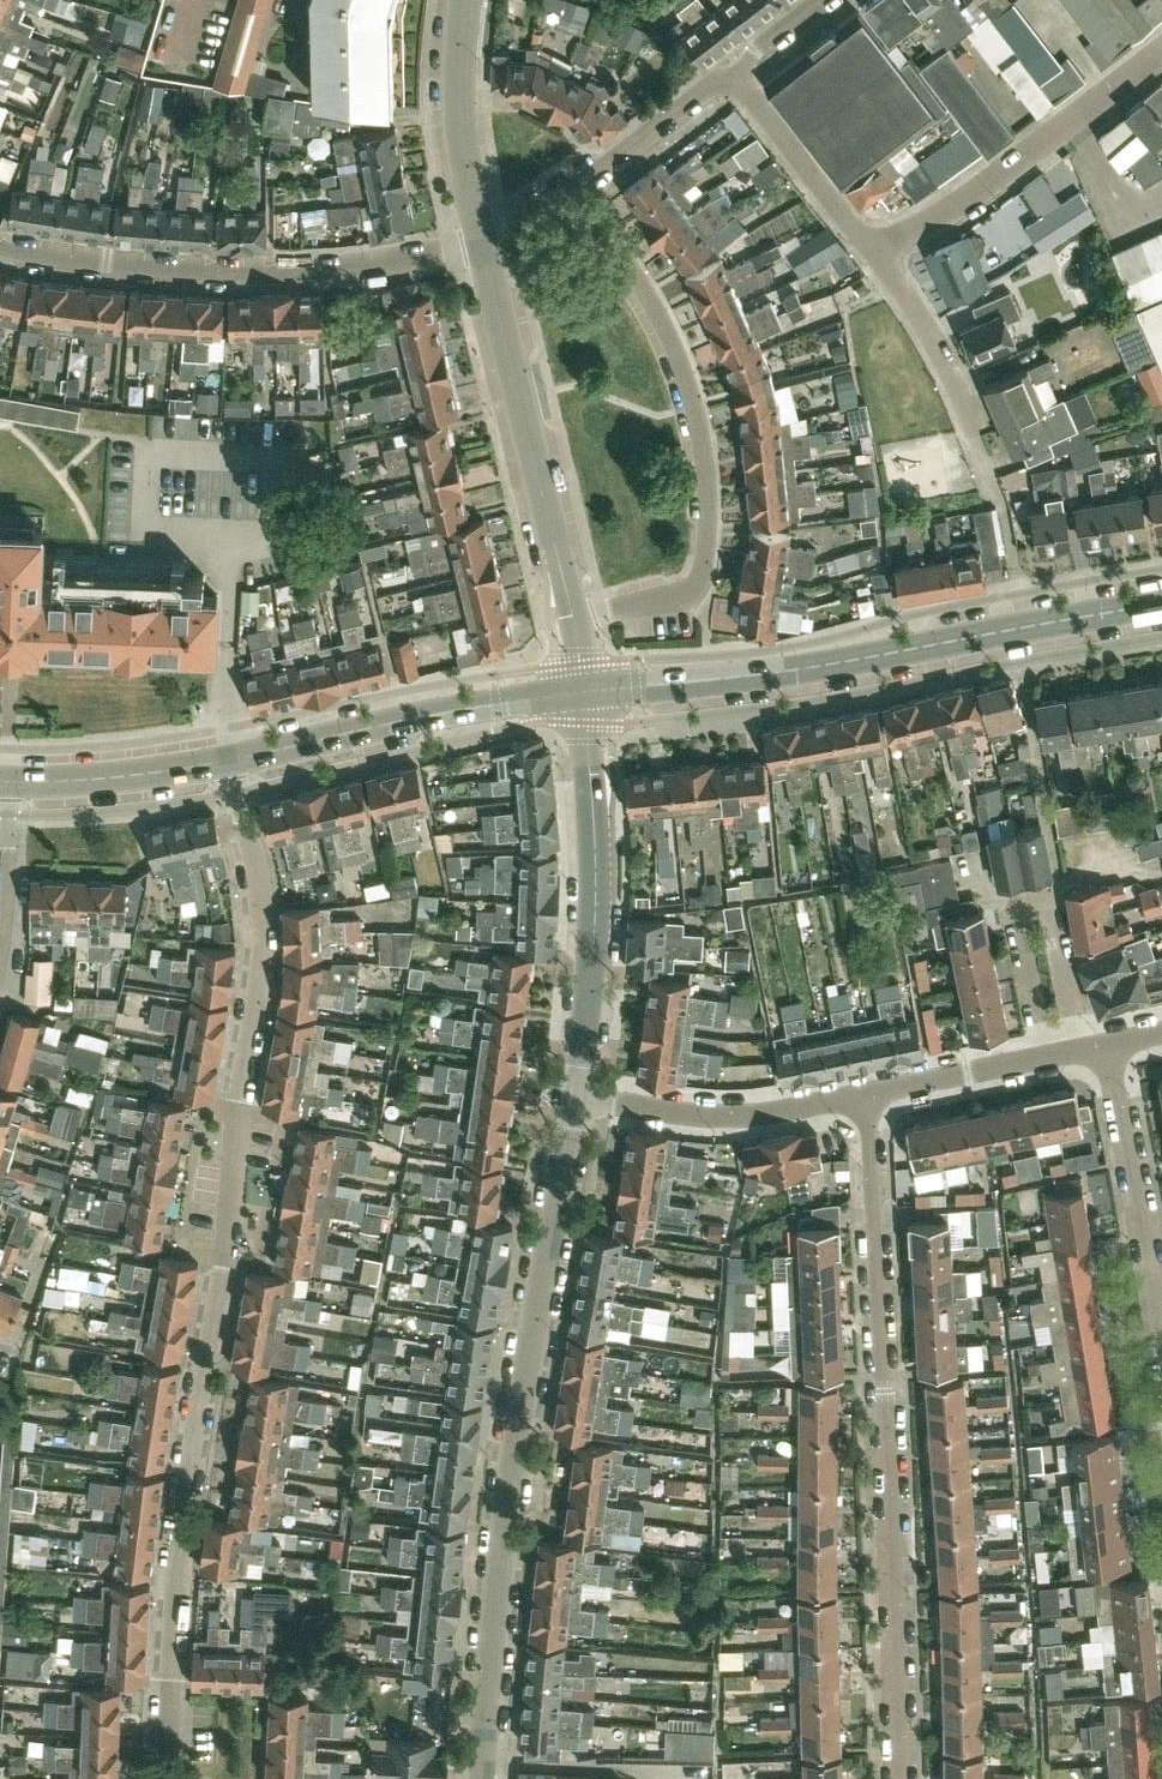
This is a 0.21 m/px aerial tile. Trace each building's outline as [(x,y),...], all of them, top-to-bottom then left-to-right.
[(25,7),(9,0),(0,0),(0,21),(31,33),(34,24),(21,18),(25,7)] [(57,0),(9,0),(25,7),(40,13),(43,4),(54,8),(57,0)] [(214,85),(245,90),(251,69),(271,0),(238,0),(214,85)] [(394,103),(392,14),(396,1),(396,0),(321,0),(320,3),(325,4),(321,37),(326,38),(322,71),(327,72),(324,95),(394,104),(394,103)] [(548,5),(587,17),(591,4),(578,0),(549,0),(548,5)] [(669,2),(668,0),(643,0),(652,13),(669,2)] [(669,0),(691,29),(682,37),(703,63),(723,47),(687,0),(669,0)] [(723,47),(743,32),(722,6),(720,7),(712,14),(701,0),(687,0),(723,47)] [(743,32),(761,18),(748,0),(715,0),(720,7),(722,6),(743,32)] [(761,18),(780,3),(778,0),(748,0),(761,18)] [(947,45),(913,0),(869,0),(862,5),(889,39),(905,27),(915,41),(922,36),(935,54),(919,66),(986,154),(1014,133),(947,45)] [(947,45),(987,15),(979,4),(966,14),(955,0),(913,0),(947,45)] [(991,19),(1010,4),(1007,0),(977,0),(991,19)] [(1066,3),(1074,13),(1090,0),(1071,0),(1066,3)] [(1081,22),(1104,4),(1101,0),(1090,0),(1074,13),(1081,22)] [(1104,4),(1108,9),(1120,0),(1101,0),(1104,4)] [(1108,9),(1111,13),(1116,19),(1126,11),(1136,4),(1133,0),(1120,0),(1108,9)] [(1136,4),(1152,25),(1161,17),(1149,0),(1141,0),(1136,4)] [(1161,17),(1161,0),(1149,0),(1161,17)] [(991,19),(998,27),(1018,12),(1012,3),(1011,4),(1010,4),(991,19)] [(1081,22),(1088,31),(1111,13),(1108,9),(1104,4),(1081,22)] [(1152,25),(1136,4),(1126,11),(1142,33),(1152,25)] [(938,114),(856,9),(764,82),(846,187),(886,155),(938,114)] [(1142,33),(1126,11),(1116,19),(1118,22),(1125,31),(1132,40),(1142,33)] [(1018,12),(998,27),(1005,36),(1025,21),(1018,12)] [(1111,13),(1088,31),(1092,37),(1083,44),(1085,48),(1118,22),(1116,19),(1111,13)] [(0,21),(0,46),(8,49),(24,56),(29,43),(43,49),(47,40),(31,33),(0,21)] [(1005,36),(1012,45),(1032,30),(1025,21),(1005,36)] [(1085,48),(1092,57),(1125,31),(1118,22),(1085,48)] [(124,42),(141,46),(146,29),(129,24),(124,42)] [(1032,30),(1012,45),(1019,55),(1040,39),(1032,30)] [(1100,66),(1132,40),(1125,31),(1092,57),(1100,66)] [(1047,48),(1040,39),(1019,55),(1027,64),(1047,48)] [(0,46),(0,70),(13,76),(17,66),(3,61),(8,49),(0,46)] [(61,69),(71,72),(77,50),(67,47),(61,69)] [(531,61),(529,100),(548,110),(566,77),(572,64),(554,54),(553,55),(538,48),(527,47),(527,61),(531,61)] [(1027,64),(1034,73),(1054,57),(1047,48),(1027,64)] [(526,99),(529,100),(531,61),(527,61),(510,61),(510,53),(493,53),(492,87),(507,87),(507,99),(526,99)] [(1041,82),(1070,59),(1068,57),(1059,64),(1054,57),(1034,73),(1041,82)] [(1041,82),(1048,91),(1077,68),(1070,59),(1041,82)] [(1077,68),(1048,91),(1055,100),(1084,77),(1077,68)] [(245,90),(269,94),(269,93),(285,95),(289,81),(251,69),(245,90)] [(13,76),(0,70),(0,82),(22,91),(26,81),(13,76)] [(584,86),(566,77),(548,110),(569,121),(599,97),(601,99),(613,90),(605,81),(600,84),(589,78),(584,86)] [(114,80),(109,95),(123,100),(129,85),(114,80)] [(183,81),(181,99),(200,101),(202,83),(183,81)] [(1161,83),(1144,97),(1125,113),(1153,145),(1161,137),(1161,91),(1158,87),(1161,84),(1161,83)] [(166,119),(170,92),(151,89),(147,117),(166,119)] [(264,126),(290,129),(296,97),(285,95),(269,93),(269,94),(264,126)] [(600,100),(601,99),(599,97),(569,121),(570,121),(582,137),(591,129),(601,142),(621,126),(600,100)] [(349,127),(351,111),(323,107),(320,123),(349,127)] [(747,139),(759,130),(741,109),(730,118),(747,139)] [(100,119),(90,149),(106,154),(116,124),(100,119)] [(963,126),(952,134),(970,157),(980,149),(974,140),(973,141),(963,126)] [(334,139),(336,149),(338,162),(400,150),(395,127),(334,139)] [(1108,153),(1119,171),(1129,163),(1143,186),(1161,174),(1161,163),(1134,130),(1108,153)] [(959,165),(970,157),(952,134),(950,135),(951,136),(942,142),(959,165)] [(770,152),(758,135),(732,152),(744,170),(770,152)] [(959,165),(942,142),(932,150),(949,173),(959,165)] [(343,185),(404,173),(400,150),(338,162),(341,173),(343,184),(343,185)] [(921,158),(936,182),(949,173),(932,150),(921,158)] [(662,161),(654,168),(624,190),(639,209),(636,212),(636,213),(690,171),(690,170),(702,161),(703,161),(697,153),(684,163),(671,173),(662,161)] [(902,174),(901,172),(888,155),(886,156),(886,155),(846,187),(861,206),(899,176),(902,174)] [(8,223),(34,227),(44,158),(32,156),(26,190),(14,188),(8,223)] [(57,160),(51,159),(44,158),(34,227),(57,230),(63,196),(51,194),(57,160)] [(145,172),(144,171),(138,241),(162,243),(165,208),(154,207),(155,185),(157,185),(162,159),(149,158),(145,172)] [(784,171),(775,158),(750,175),(759,187),(784,171)] [(921,158),(910,166),(927,189),(936,182),(921,158)] [(690,171),(636,213),(650,231),(683,205),(683,206),(692,199),(684,189),(697,179),(709,170),(702,161),(690,170),(690,171)] [(74,198),(63,196),(57,230),(81,234),(92,165),(79,163),(74,198)] [(104,167),(98,166),(92,165),(81,234),(106,238),(111,203),(99,201),(104,167)] [(242,165),(243,186),(256,186),(256,165),(242,165)] [(915,198),(927,189),(910,166),(901,172),(902,174),(899,176),(915,198)] [(138,241),(144,171),(133,171),(132,183),(130,182),(128,205),(116,204),(113,239),(138,241)] [(322,184),(337,181),(335,172),(320,175),(322,184)] [(373,206),(409,199),(404,173),(343,185),(343,184),(330,186),(332,199),(345,196),(345,197),(370,192),(373,206)] [(176,209),(165,208),(162,243),(186,245),(192,175),(179,174),(176,209)] [(213,230),(214,211),(202,211),(204,176),(192,175),(186,245),(212,247),(213,230)] [(6,197),(9,181),(0,177),(0,195),(6,197)] [(219,247),(243,247),(243,186),(229,186),(229,212),(219,212),(219,247)] [(266,230),(266,215),(266,212),(256,212),(256,186),(243,186),(243,247),(266,247),(266,230)] [(1095,216),(1094,215),(1079,191),(1024,225),(1041,251),(1095,216)] [(683,205),(650,231),(664,249),(719,207),(712,197),(690,214),(683,206),(683,205)] [(747,198),(746,199),(729,208),(737,219),(755,209),(747,198)] [(404,235),(402,221),(401,220),(413,218),(409,199),(373,206),(376,224),(368,225),(371,242),(404,235)] [(719,207),(664,249),(665,251),(669,248),(683,267),(713,244),(706,236),(728,218),(719,207)] [(302,222),(301,210),(299,211),(276,211),(277,230),(277,247),(302,246),(302,229),(302,222)] [(827,224),(826,225),(786,252),(800,275),(824,262),(847,250),(827,224)] [(1113,252),(1134,299),(1137,307),(1161,296),(1161,230),(1113,252)] [(967,237),(966,237),(928,253),(938,276),(940,275),(950,298),(986,283),(975,256),(981,253),(984,245),(981,237),(973,234),(967,237)] [(721,258),(687,274),(696,295),(755,269),(750,258),(726,269),(721,258)] [(696,295),(706,317),(740,301),(737,293),(774,276),(768,264),(755,270),(755,269),(696,295)] [(0,296),(0,339),(3,324),(17,327),(28,279),(5,274),(0,296)] [(34,364),(41,365),(46,366),(49,345),(57,283),(33,280),(29,317),(27,328),(40,329),(38,343),(37,343),(34,364)] [(386,307),(395,305),(399,325),(436,316),(431,294),(419,297),(416,282),(382,290),(386,307)] [(57,283),(49,345),(59,346),(61,331),(73,332),(79,285),(57,283)] [(102,288),(79,285),(73,332),(86,334),(85,349),(95,350),(102,288)] [(103,366),(106,338),(119,339),(120,329),(124,300),(125,291),(102,288),(95,350),(93,365),(103,366)] [(784,296),(789,307),(802,302),(797,290),(784,296)] [(974,358),(1015,341),(1007,322),(1021,316),(1010,290),(981,303),(987,318),(961,329),(974,358)] [(139,368),(149,368),(154,293),(131,292),(130,300),(127,340),(141,341),(140,354),(139,368)] [(165,332),(175,332),(177,295),(154,293),(149,368),(163,369),(165,332)] [(278,345),(289,344),(290,359),(301,359),(299,296),(299,293),(276,294),(278,345)] [(264,377),(264,359),(264,345),(278,345),(276,294),(252,294),(253,297),(254,360),(255,377),(264,377)] [(182,357),(196,358),(200,296),(177,295),(175,332),(184,333),(182,357)] [(211,334),(220,335),(223,307),(224,298),(200,296),(196,358),(195,371),(208,372),(211,334)] [(310,358),(310,344),(323,344),(323,333),(322,296),(299,296),(301,359),(310,358)] [(1137,307),(1136,307),(1158,358),(1161,367),(1161,296),(1137,307)] [(230,307),(231,335),(231,346),(244,346),(244,360),(254,360),(253,297),(229,298),(230,307)] [(1158,358),(1136,307),(1137,307),(1134,299),(1105,312),(1129,370),(1158,358)] [(706,317),(716,339),(776,312),(771,302),(746,313),(740,301),(706,317)] [(807,313),(802,302),(789,307),(794,319),(807,313)] [(776,312),(716,339),(725,361),(760,346),(756,336),(781,325),(776,312)] [(436,316),(399,325),(400,327),(388,329),(391,342),(375,345),(377,356),(442,340),(436,316)] [(329,342),(347,338),(346,334),(329,335),(329,342)] [(347,338),(329,342),(329,354),(348,352),(347,338)] [(400,375),(411,372),(449,363),(445,349),(444,350),(442,340),(377,356),(364,359),(366,369),(397,362),(400,375)] [(774,383),(770,368),(760,346),(725,361),(734,381),(733,381),(736,393),(774,383)] [(1037,408),(1044,405),(1034,382),(1055,372),(1049,357),(985,385),(1002,423),(1037,408)] [(13,365),(0,360),(0,380),(7,382),(13,365)] [(372,396),(375,406),(453,387),(450,378),(452,377),(449,363),(411,372),(400,375),(403,388),(372,396)] [(740,405),(742,425),(780,421),(790,419),(798,418),(789,383),(775,387),(774,383),(736,393),(739,405),(740,405)] [(419,408),(422,419),(422,420),(459,411),(453,387),(375,406),(378,419),(419,408)] [(338,390),(331,392),(337,416),(347,413),(343,398),(340,399),(338,390)] [(77,428),(81,408),(0,394),(0,414),(77,428)] [(174,410),(191,411),(192,397),(175,396),(174,410)] [(199,396),(198,409),(216,410),(217,397),(199,396)] [(1037,408),(1002,423),(1014,451),(1047,436),(1049,442),(1070,432),(1078,429),(1064,396),(1057,399),(1044,405),(1037,408)] [(275,411),(294,411),(294,397),(275,397),(275,411)] [(251,399),(224,398),(224,412),(251,413),(251,399)] [(846,408),(853,436),(871,432),(865,404),(846,408)] [(347,437),(345,419),(332,420),(332,440),(347,437)] [(790,419),(780,421),(742,425),(745,448),(809,442),(827,440),(826,430),(792,434),(790,419)] [(388,460),(454,444),(454,443),(450,444),(445,421),(409,430),(412,441),(385,447),(388,460)] [(1078,429),(1070,432),(1049,442),(1054,455),(1091,443),(1084,426),(1078,429)] [(863,453),(874,451),(873,444),(871,433),(860,435),(863,453)] [(809,442),(745,448),(747,473),(794,467),(793,455),(810,453),(809,442)] [(354,443),(349,444),(339,446),(342,458),(342,459),(345,468),(354,466),(359,465),(354,443)] [(420,477),(460,467),(454,444),(388,460),(391,473),(418,466),(420,477)] [(1073,464),(1058,467),(1062,492),(1077,489),(1073,464)] [(382,496),(385,510),(462,492),(465,491),(460,467),(420,477),(423,487),(382,496)] [(747,473),(750,497),(814,490),(813,480),(796,482),(794,467),(747,473)] [(1032,510),(1038,546),(1040,546),(1040,548),(1058,545),(1057,543),(1070,541),(1062,492),(1058,467),(1033,470),(1035,485),(1046,483),(1047,494),(1045,495),(1047,508),(1032,510)] [(1076,506),(1082,539),(1084,538),(1084,540),(1085,540),(1086,544),(1089,547),(1100,545),(1102,541),(1101,537),(1102,537),(1102,535),(1113,533),(1107,501),(1105,489),(1103,473),(1102,468),(1089,470),(1094,503),(1076,506)] [(1105,489),(1117,487),(1114,471),(1103,473),(1105,489)] [(866,514),(880,512),(877,486),(863,488),(866,514)] [(1149,490),(1155,527),(1158,526),(1159,529),(1161,529),(1161,488),(1149,490)] [(814,490),(750,497),(752,522),(790,518),(802,516),(800,502),(815,501),(814,490)] [(468,516),(462,492),(385,510),(388,524),(413,518),(415,528),(468,516)] [(1107,501),(1113,533),(1126,531),(1126,533),(1144,530),(1144,528),(1146,528),(1141,495),(1107,501)] [(963,541),(965,551),(965,552),(952,555),(957,586),(960,586),(962,588),(972,587),(973,583),(985,581),(980,553),(999,550),(992,508),(975,510),(977,523),(964,525),(966,540),(963,541)] [(896,568),(901,596),(904,595),(907,597),(916,596),(917,592),(929,591),(924,563),(920,538),(917,514),(905,516),(909,540),(912,557),(909,557),(910,565),(896,568)] [(408,550),(410,560),(490,541),(484,518),(420,533),(423,547),(408,550)] [(876,518),(862,519),(863,533),(878,532),(876,518)] [(957,586),(952,555),(946,519),(935,521),(937,534),(936,535),(939,552),(936,552),(937,561),(924,563),(929,591),(932,590),(935,593),(944,591),(945,588),(957,586)] [(38,651),(38,644),(49,644),(49,645),(118,648),(118,651),(145,652),(146,648),(215,651),(216,648),(218,594),(204,593),(164,592),(164,582),(106,580),(106,589),(42,587),(44,529),(0,527),(0,649),(38,651)] [(789,533),(752,528),(749,552),(745,552),(814,561),(815,549),(787,545),(789,533)] [(492,552),(490,541),(410,560),(414,576),(457,565),(459,573),(497,564),(494,552),(492,552)] [(881,546),(866,548),(868,563),(882,562),(881,546)] [(394,552),(374,557),(378,571),(398,566),(394,552)] [(814,561),(745,552),(742,575),(782,581),(784,570),(812,574),(814,561)] [(421,594),(424,608),(501,589),(498,579),(500,579),(497,564),(459,573),(462,585),(421,594)] [(190,585),(203,585),(204,585),(204,575),(190,574),(190,585)] [(793,582),(782,581),(742,575),(738,600),(742,601),(778,605),(779,607),(806,611),(807,599),(791,597),(793,582)] [(243,589),(242,612),(258,612),(259,588),(243,589)] [(468,613),(470,621),(507,612),(501,589),(424,608),(428,622),(468,613)] [(778,605),(742,601),(738,625),(748,626),(747,636),(774,640),(779,607),(778,605)] [(367,683),(390,677),(378,632),(365,635),(358,607),(349,609),(367,683)] [(333,643),(344,688),(367,683),(349,609),(339,612),(346,640),(333,643)] [(501,638),(512,636),(507,612),(470,621),(475,643),(467,645),(468,649),(457,651),(459,663),(479,659),(505,653),(501,638)] [(322,697),(345,691),(344,688),(333,643),(319,646),(312,618),(303,621),(322,697)] [(287,654),(299,699),(299,703),(322,697),(303,621),(293,623),(300,651),(287,654)] [(258,631),(276,705),(299,699),(287,654),(274,657),(267,629),(258,631)] [(241,665),(253,710),(276,705),(258,631),(248,634),(255,662),(241,665)] [(396,666),(399,674),(400,677),(419,673),(416,662),(414,653),(410,637),(391,642),(392,649),(396,666)] [(1003,679),(993,682),(992,685),(979,688),(990,731),(989,731),(992,740),(1005,737),(1003,728),(1023,722),(1012,680),(1006,681),(1003,679)] [(1156,682),(1127,687),(1138,753),(1143,753),(1142,747),(1148,746),(1146,730),(1150,729),(1149,724),(1161,722),(1161,715),(1156,682)] [(973,683),(950,689),(966,750),(965,751),(969,764),(979,762),(972,733),(985,730),(973,683)] [(1138,753),(1127,687),(1097,692),(1104,732),(1116,729),(1117,735),(1121,734),(1124,750),(1131,749),(1132,755),(1138,753)] [(950,689),(928,695),(937,731),(946,729),(952,754),(965,751),(966,750),(950,689)] [(1104,732),(1097,692),(1070,697),(1077,740),(1072,740),(1076,763),(1080,762),(1080,765),(1090,764),(1086,741),(1091,740),(1090,734),(1104,732)] [(906,701),(922,762),(932,759),(928,745),(941,742),(937,731),(928,695),(906,701)] [(1072,740),(1065,697),(1036,702),(1043,741),(1057,739),(1062,765),(1076,763),(1072,740)] [(925,773),(922,762),(906,701),(883,707),(892,743),(902,740),(911,777),(925,773)] [(861,749),(870,747),(878,784),(891,782),(877,708),(854,712),(861,749)] [(861,749),(854,712),(832,716),(843,778),(846,790),(859,788),(856,769),(865,767),(861,749)] [(833,779),(843,778),(832,716),(809,721),(816,757),(819,770),(831,767),(833,779)] [(809,721),(787,725),(799,787),(812,785),(807,759),(816,757),(809,721)] [(804,815),(799,787),(787,725),(764,730),(773,777),(786,774),(794,817),(804,815)] [(493,756),(498,755),(501,776),(516,775),(516,776),(553,772),(551,751),(547,748),(542,748),(541,738),(515,740),(491,745),(493,756)] [(1030,753),(1029,742),(1019,743),(1020,754),(1030,753)] [(1004,786),(1029,780),(1023,756),(999,762),(1004,786)] [(762,836),(758,799),(768,798),(764,760),(741,763),(747,825),(748,837),(762,836)] [(710,814),(723,813),(717,762),(695,764),(703,844),(713,843),(710,814)] [(736,826),(747,825),(741,763),(718,765),(718,763),(719,763),(719,762),(717,762),(723,813),(735,812),(736,826)] [(692,845),(703,844),(695,764),(672,766),(676,807),(675,807),(676,818),(689,816),(692,845)] [(428,811),(417,765),(392,771),(410,846),(421,843),(415,814),(428,811)] [(665,833),(663,809),(663,808),(675,807),(676,807),(672,766),(670,767),(670,768),(671,768),(672,770),(649,772),(656,834),(665,833)] [(410,846),(392,771),(367,777),(376,814),(388,811),(398,849),(410,846)] [(516,775),(501,776),(480,778),(481,792),(517,789),(518,799),(555,796),(553,772),(516,776),(516,775)] [(646,835),(656,834),(649,772),(626,774),(631,822),(645,820),(646,835)] [(370,816),(361,779),(336,785),(354,859),(366,856),(364,845),(365,845),(358,818),(370,816)] [(354,859),(336,785),(326,787),(326,785),(311,789),(320,827),(332,824),(339,851),(340,851),(342,862),(354,859)] [(309,830),(320,827),(311,789),(296,793),(297,794),(287,797),(305,871),(317,868),(315,858),(316,858),(309,830)] [(1027,812),(1038,810),(1034,790),(1023,792),(1027,812)] [(1094,793),(1096,805),(1100,828),(1120,825),(1114,791),(1094,793)] [(1087,830),(1100,828),(1096,805),(1094,793),(1081,794),(1083,803),(1083,807),(1087,830)] [(555,796),(518,799),(519,809),(482,812),(484,826),(557,819),(555,796)] [(305,871),(287,797),(262,803),(271,839),(283,836),(290,864),(291,864),(293,874),(305,871)] [(986,799),(976,801),(981,821),(990,819),(986,799)] [(1083,807),(1083,803),(1069,805),(1073,832),(1087,830),(1083,807)] [(1054,807),(1059,835),(1073,832),(1069,805),(1054,807)] [(192,818),(203,864),(216,861),(219,875),(229,872),(215,812),(192,818)] [(203,864),(192,818),(169,824),(187,898),(197,896),(190,867),(203,864)] [(557,819),(484,826),(486,840),(522,837),(523,847),(559,844),(557,819)] [(177,901),(187,898),(169,824),(146,829),(157,875),(170,872),(177,901)] [(1135,842),(1149,838),(1145,825),(1122,831),(1125,845),(1135,842)] [(1051,873),(1041,826),(1016,831),(1025,878),(1051,873)] [(962,831),(967,849),(980,846),(976,828),(962,831)] [(457,831),(443,831),(443,849),(457,849),(457,831)] [(801,869),(799,831),(786,832),(788,870),(801,869)] [(999,883),(1025,878),(1016,831),(990,836),(999,883)] [(1135,842),(1139,857),(1161,850),(1161,834),(1149,838),(1135,842)] [(911,838),(893,840),(896,863),(914,860),(911,838)] [(860,874),(877,871),(872,847),(855,851),(860,874)] [(482,865),(482,875),(557,877),(557,853),(495,851),(494,865),(482,865)] [(917,866),(920,878),(954,872),(951,857),(917,864),(917,866)] [(920,880),(920,878),(917,866),(893,871),(895,885),(920,880)] [(957,886),(954,872),(920,878),(920,880),(922,893),(957,886)] [(775,873),(773,874),(752,876),(752,877),(754,895),(776,892),(775,873)] [(390,879),(393,896),(418,893),(415,875),(390,879)] [(520,890),(520,900),(559,902),(560,877),(557,877),(482,875),(481,889),(520,890)] [(743,896),(754,895),(752,877),(741,878),(741,884),(727,886),(728,898),(743,896)] [(29,939),(53,940),(56,879),(32,878),(29,939)] [(110,958),(111,942),(111,928),(125,928),(125,921),(134,920),(141,886),(135,878),(127,883),(127,882),(127,881),(103,880),(100,957),(110,958)] [(77,926),(79,880),(56,879),(53,940),(53,955),(63,956),(65,926),(77,926)] [(89,957),(100,957),(103,880),(79,880),(77,926),(90,927),(89,957)] [(1123,881),(1068,890),(1072,918),(1113,911),(1110,896),(1125,894),(1123,881)] [(678,885),(664,886),(665,896),(679,895),(678,885)] [(721,901),(721,900),(720,886),(706,887),(706,890),(707,902),(721,901)] [(957,886),(922,893),(925,907),(960,900),(957,886)] [(1139,891),(1143,903),(1160,898),(1156,886),(1139,891)] [(424,894),(424,917),(444,917),(444,895),(424,894)] [(636,894),(636,904),(650,904),(650,894),(636,894)] [(702,894),(690,895),(691,905),(702,904),(702,894)] [(451,912),(470,914),(472,900),(453,898),(451,912)] [(1160,898),(1143,903),(1146,915),(1161,911),(1161,905),(1160,898)] [(481,923),(555,926),(558,926),(559,902),(520,900),(497,899),(496,910),(477,909),(477,923),(481,923)] [(724,906),(728,927),(745,924),(741,903),(724,906)] [(360,916),(332,917),(331,905),(283,908),(285,932),(361,927),(360,916)] [(937,945),(951,942),(989,934),(984,909),(932,920),(937,945)] [(1072,918),(1077,946),(1118,939),(1132,934),(1128,922),(1115,927),(1113,911),(1072,918)] [(684,921),(630,918),(628,942),(689,946),(689,944),(703,945),(704,933),(683,932),(684,921)] [(476,938),(478,923),(462,921),(460,936),(476,938)] [(555,926),(481,923),(481,937),(518,938),(518,949),(554,950),(555,926)] [(285,932),(286,956),(323,953),(334,953),(333,938),(362,937),(361,927),(285,932)] [(397,959),(396,929),(386,930),(387,959),(397,959)] [(951,942),(956,966),(994,958),(989,934),(951,942)] [(1147,934),(1079,959),(1088,981),(1155,956),(1147,934)] [(703,957),(703,945),(689,944),(689,946),(628,942),(627,967),(674,970),(675,956),(703,957)] [(235,950),(200,946),(189,944),(188,956),(160,953),(158,964),(232,974),(235,950)] [(729,949),(728,969),(749,971),(750,950),(729,949)] [(467,972),(528,980),(532,956),(496,951),(495,961),(458,956),(456,970),(467,972)] [(1130,998),(1151,991),(1161,988),(1161,955),(1155,957),(1155,956),(1088,981),(1099,1010),(1130,998)] [(916,973),(927,971),(925,956),(914,958),(916,973)] [(956,966),(961,990),(998,982),(994,958),(956,966)] [(358,974),(385,976),(387,961),(360,959),(358,974)] [(286,961),(283,985),(356,994),(358,982),(332,979),(333,967),(322,965),(286,961)] [(230,997),(232,974),(158,964),(156,977),(195,982),(194,993),(230,997)] [(410,984),(422,986),(424,967),(412,965),(410,984)] [(33,986),(26,986),(25,1001),(52,1003),(53,972),(34,971),(33,986)] [(930,986),(927,971),(916,973),(919,989),(930,986)] [(528,980),(467,972),(466,984),(480,986),(478,998),(525,1004),(528,980)] [(713,1010),(727,1012),(729,999),(688,993),(690,982),(652,976),(648,1002),(713,1011),(713,1010)] [(915,1008),(904,1010),(899,982),(885,985),(901,1057),(924,1053),(915,1008)] [(961,990),(966,1014),(1003,1006),(998,982),(961,990)] [(316,1013),(317,1002),(355,1007),(356,994),(283,985),(280,1008),(316,1013)] [(877,1062),(901,1057),(885,985),(875,987),(881,1015),(867,1017),(877,1062)] [(55,1004),(74,1006),(75,993),(56,992),(55,1004)] [(853,1067),(877,1062),(867,1017),(855,1020),(849,992),(838,994),(853,1067)] [(731,1009),(754,1013),(756,996),(733,993),(731,1009)] [(828,996),(834,1024),(820,1027),(830,1072),(853,1067),(838,994),(828,996)] [(224,1028),(228,1005),(193,998),(191,1008),(153,1001),(151,1015),(224,1028)] [(643,1027),(693,1034),(695,1020),(725,1024),(727,1012),(713,1010),(713,1011),(648,1002),(647,1012),(645,1011),(643,1027)] [(820,1027),(808,1030),(803,1002),(791,1004),(806,1077),(830,1072),(820,1027)] [(443,1014),(441,1026),(455,1028),(455,1027),(520,1036),(524,1010),(475,1003),(473,1018),(443,1014)] [(782,1006),(787,1034),(773,1037),(782,1082),(806,1077),(791,1004),(782,1006)] [(922,1007),(924,1022),(935,1020),(933,1006),(922,1007)] [(1003,1006),(966,1014),(971,1038),(972,1043),(989,1039),(988,1035),(1008,1031),(1003,1006)] [(4,1044),(62,1060),(63,1059),(97,1069),(103,1048),(69,1039),(66,1049),(54,1045),(56,1042),(36,1036),(40,1020),(13,1012),(12,1016),(8,1015),(5,1027),(9,1028),(4,1044)] [(279,1014),(275,1038),(350,1051),(352,1040),(323,1035),(326,1023),(279,1014)] [(220,1051),(224,1028),(151,1015),(149,1024),(175,1029),(173,1043),(220,1051)] [(924,1022),(927,1037),(938,1035),(935,1020),(924,1022)] [(480,1044),(479,1055),(517,1061),(520,1036),(455,1027),(455,1028),(441,1026),(440,1038),(480,1044)] [(693,1034),(643,1027),(641,1042),(642,1042),(641,1052),(721,1063),(722,1052),(691,1048),(693,1034)] [(275,1038),(271,1061),(317,1069),(319,1055),(348,1060),(350,1051),(275,1038)] [(145,1051),(143,1061),(216,1074),(220,1051),(173,1043),(171,1055),(145,1051)] [(58,1074),(62,1060),(4,1044),(0,1058),(0,1076),(22,1082),(27,1065),(58,1074)] [(641,1052),(637,1077),(686,1084),(688,1070),(719,1074),(721,1063),(641,1052)] [(517,1061),(479,1055),(477,1067),(436,1061),(435,1073),(448,1075),(448,1077),(515,1086),(517,1071),(515,1071),(517,1061)] [(211,1098),(216,1074),(143,1061),(141,1074),(178,1081),(176,1092),(211,1098)] [(271,1061),(266,1083),(341,1097),(343,1087),(314,1081),(317,1069),(271,1061)] [(513,1101),(515,1086),(448,1077),(448,1075),(435,1073),(433,1086),(463,1090),(461,1104),(510,1111),(511,1101),(513,1101)] [(262,1107),(297,1113),(308,1115),(310,1101),(339,1107),(341,1097),(266,1083),(262,1107)] [(80,1086),(77,1102),(98,1106),(101,1090),(80,1086)] [(0,1087),(0,1114),(22,1120),(24,1116),(29,1117),(31,1112),(13,1107),(18,1093),(0,1087)] [(1075,1087),(1050,1092),(1059,1133),(1083,1128),(1081,1118),(1092,1116),(1089,1102),(1079,1104),(1075,1087)] [(1026,1097),(1035,1138),(1059,1133),(1050,1092),(1026,1097)] [(1011,1143),(1035,1138),(1026,1097),(1024,1098),(1025,1101),(1003,1105),(1011,1143)] [(181,1128),(182,1128),(186,1105),(149,1098),(147,1107),(109,1100),(107,1114),(181,1128)] [(52,1124),(51,1125),(75,1132),(81,1110),(58,1103),(52,1124)] [(429,1114),(427,1125),(506,1136),(510,1111),(461,1104),(459,1118),(429,1114)] [(979,1110),(987,1147),(1011,1143),(1003,1105),(979,1110)] [(979,1110),(955,1115),(965,1162),(989,1157),(987,1147),(979,1110)] [(15,1146),(21,1127),(20,1127),(22,1120),(0,1114),(0,1142),(15,1146)] [(143,1133),(140,1144),(177,1151),(181,1128),(107,1114),(105,1126),(143,1133)] [(965,1162),(955,1115),(931,1120),(941,1167),(965,1162)] [(20,1127),(21,1127),(35,1131),(38,1120),(29,1117),(24,1116),(22,1120),(20,1127)] [(48,1136),(50,1130),(51,1125),(52,1124),(38,1120),(35,1131),(48,1136)] [(417,1137),(417,1120),(389,1120),(389,1137),(417,1137)] [(916,1172),(941,1167),(931,1120),(906,1125),(916,1172)] [(300,1125),(296,1149),(369,1162),(372,1149),(334,1142),(336,1132),(300,1125)] [(506,1136),(427,1125),(426,1136),(457,1140),(455,1155),(502,1162),(506,1136)] [(630,1130),(626,1155),(705,1167),(707,1156),(676,1151),(678,1137),(630,1130)] [(805,1131),(780,1136),(786,1173),(823,1167),(817,1132),(806,1134),(805,1131)] [(763,1177),(786,1173),(780,1136),(755,1140),(755,1143),(743,1145),(747,1167),(761,1165),(763,1177)] [(17,1180),(19,1181),(23,1169),(10,1165),(15,1146),(0,1142),(0,1168),(7,1170),(5,1176),(17,1180)] [(101,1150),(99,1160),(176,1174),(181,1151),(177,1151),(140,1144),(130,1143),(128,1155),(101,1150)] [(368,1173),(369,1162),(296,1149),(292,1172),(338,1180),(340,1168),(368,1173)] [(705,1167),(626,1155),(622,1180),(671,1188),(673,1174),(704,1178),(705,1167)] [(96,1174),(134,1181),(132,1191),(169,1197),(172,1198),(176,1174),(99,1160),(96,1174)] [(425,1171),(424,1181),(498,1192),(502,1167),(455,1161),(454,1175),(425,1171)] [(1016,1167),(1016,1168),(1018,1177),(1038,1172),(1035,1162),(1016,1167)] [(17,1180),(5,1176),(7,1170),(0,1168),(0,1195),(12,1199),(17,1180)] [(1018,1177),(1016,1168),(1003,1172),(1005,1182),(1018,1179),(1018,1177)] [(23,1169),(19,1181),(34,1185),(37,1174),(23,1169)] [(288,1171),(284,1194),(363,1209),(366,1198),(336,1192),(338,1180),(292,1172),(288,1171)] [(747,1174),(744,1188),(755,1191),(758,1176),(747,1174)] [(1081,1176),(1055,1181),(1057,1192),(1045,1194),(1048,1215),(1087,1209),(1081,1176)] [(669,1201),(671,1188),(622,1180),(618,1205),(684,1215),(683,1216),(697,1218),(699,1206),(669,1201)] [(498,1192),(424,1181),(422,1191),(451,1196),(449,1209),(495,1216),(498,1192)] [(985,1188),(970,1189),(972,1199),(985,1199),(985,1188)] [(956,1200),(972,1199),(970,1189),(955,1189),(956,1200)] [(93,1193),(91,1207),(164,1221),(169,1197),(132,1191),(130,1200),(93,1193)] [(280,1218),(283,1218),(329,1226),(332,1213),(362,1218),(363,1209),(284,1194),(280,1218)] [(14,1226),(9,1240),(19,1246),(25,1230),(22,1229),(31,1206),(9,1199),(5,1209),(17,1213),(12,1226),(14,1226)] [(684,1215),(618,1205),(615,1231),(653,1237),(654,1225),(695,1231),(697,1218),(683,1216),(684,1215)] [(124,1237),(159,1244),(160,1244),(164,1221),(91,1207),(88,1219),(126,1226),(124,1237)] [(909,1247),(951,1245),(949,1220),(948,1209),(934,1210),(934,1220),(908,1222),(909,1247)] [(1087,1209),(1048,1215),(1052,1235),(1036,1237),(1038,1249),(1084,1242),(1094,1241),(1087,1209)] [(799,1226),(800,1251),(841,1250),(840,1225),(814,1226),(814,1215),(799,1216),(799,1226)] [(437,1225),(435,1237),(448,1239),(448,1238),(508,1249),(513,1225),(467,1216),(464,1230),(437,1225)] [(327,1239),(329,1226),(283,1218),(279,1241),(355,1255),(357,1245),(327,1239)] [(399,1232),(398,1249),(427,1250),(427,1233),(399,1232)] [(583,1257),(652,1269),(654,1257),(620,1251),(622,1239),(588,1233),(583,1257)] [(512,1249),(508,1249),(448,1238),(448,1239),(435,1237),(432,1248),(471,1256),(468,1266),(507,1273),(512,1249)] [(14,1259),(19,1246),(9,1240),(8,1240),(3,1254),(14,1259)] [(353,1265),(355,1255),(279,1241),(275,1264),(321,1273),(323,1259),(353,1265)] [(1084,1242),(1038,1249),(1022,1252),(1024,1265),(1041,1263),(1044,1280),(1089,1272),(1084,1242)] [(951,1245),(909,1247),(909,1249),(913,1249),(914,1271),(952,1269),(951,1245)] [(785,1252),(787,1277),(839,1274),(838,1252),(841,1252),(841,1250),(800,1251),(785,1252)] [(990,1253),(991,1267),(1002,1267),(1000,1252),(990,1253)] [(4,1271),(8,1273),(9,1270),(14,1259),(3,1254),(0,1261),(0,1281),(4,1271)] [(198,1262),(163,1256),(161,1266),(122,1259),(120,1272),(194,1286),(198,1262)] [(650,1282),(652,1269),(583,1257),(579,1281),(613,1287),(615,1276),(650,1282)] [(428,1272),(426,1284),(439,1287),(440,1285),(499,1296),(503,1297),(507,1273),(468,1266),(458,1264),(455,1277),(428,1272)] [(992,1280),(1003,1279),(1002,1267),(991,1267),(992,1280)] [(952,1269),(914,1271),(915,1296),(967,1292),(966,1268),(952,1269)] [(10,1326),(29,1277),(9,1270),(8,1273),(4,1271),(0,1281),(0,1322),(10,1326)] [(322,1298),(293,1293),(295,1280),(249,1271),(245,1295),(320,1308),(322,1298)] [(118,1282),(145,1287),(142,1300),(190,1309),(194,1286),(120,1272),(118,1282)] [(1089,1272),(1044,1280),(1047,1299),(1031,1301),(1033,1312),(1094,1302),(1089,1272)] [(839,1274),(787,1277),(788,1301),(840,1299),(839,1274)] [(398,1298),(419,1299),(420,1280),(399,1280),(398,1298)] [(726,1304),(732,1304),(744,1303),(745,1291),(745,1280),(728,1280),(726,1304)] [(579,1281),(575,1305),(643,1317),(645,1305),(611,1299),(613,1287),(579,1281)] [(66,1286),(47,1282),(44,1298),(63,1302),(66,1286)] [(439,1287),(426,1284),(423,1296),(461,1303),(459,1314),(495,1320),(499,1296),(440,1285),(439,1287)] [(970,1292),(967,1292),(915,1296),(916,1320),(954,1318),(971,1318),(970,1292)] [(245,1295),(241,1318),(286,1326),(289,1313),(318,1319),(320,1308),(245,1295)] [(788,1301),(789,1326),(841,1323),(840,1299),(788,1301)] [(142,1300),(140,1313),(112,1308),(110,1318),(185,1332),(190,1309),(142,1300)] [(988,1301),(989,1316),(1000,1316),(998,1300),(988,1301)] [(1094,1302),(1033,1312),(1035,1325),(1050,1322),(1053,1340),(1099,1332),(1094,1302)] [(725,1329),(731,1328),(742,1328),(744,1303),(732,1304),(726,1304),(725,1329)] [(575,1305),(570,1330),(605,1336),(607,1324),(641,1330),(643,1317),(575,1305)] [(490,1350),(494,1326),(419,1315),(417,1326),(446,1330),(444,1343),(490,1350)] [(1000,1316),(989,1316),(991,1330),(1001,1329),(1000,1316)] [(135,1347),(145,1349),(181,1355),(185,1332),(110,1318),(108,1328),(137,1334),(135,1347)] [(241,1318),(236,1341),(309,1354),(310,1344),(284,1340),(286,1326),(241,1318)] [(954,1318),(916,1320),(918,1344),(956,1343),(954,1318)] [(841,1323),(789,1326),(790,1350),(843,1348),(841,1323)] [(729,1353),(741,1353),(742,1328),(731,1328),(725,1329),(723,1353),(729,1353)] [(1042,1372),(1104,1362),(1099,1332),(1053,1340),(1056,1358),(1040,1360),(1042,1372)] [(399,1337),(386,1335),(374,1333),(370,1358),(394,1362),(399,1337)] [(616,1366),(640,1370),(642,1358),(603,1352),(605,1341),(569,1336),(566,1360),(616,1368),(616,1366)] [(236,1341),(232,1364),(267,1371),(269,1361),(307,1367),(309,1354),(236,1341)] [(412,1365),(413,1365),(426,1367),(427,1365),(487,1374),(490,1350),(444,1343),(436,1342),(435,1356),(428,1355),(428,1354),(414,1352),(412,1365)] [(968,1342),(956,1343),(918,1344),(919,1370),(969,1367),(968,1342)] [(791,1375),(806,1375),(844,1373),(843,1348),(790,1350),(791,1375)] [(739,1369),(741,1353),(729,1353),(728,1368),(739,1369)] [(689,1371),(715,1373),(716,1359),(690,1357),(689,1371)] [(566,1360),(562,1384),(597,1389),(597,1390),(609,1392),(629,1395),(631,1382),(638,1383),(640,1370),(616,1366),(616,1368),(566,1360)] [(107,1368),(105,1381),(175,1392),(179,1367),(145,1362),(143,1374),(107,1368)] [(1064,1399),(1109,1392),(1104,1362),(1042,1372),(1044,1384),(1061,1381),(1064,1399)] [(447,1393),(483,1398),(487,1374),(427,1365),(426,1367),(413,1365),(411,1377),(449,1383),(447,1393)] [(660,1389),(683,1392),(684,1377),(662,1375),(660,1389)] [(327,1401),(298,1397),(300,1384),(253,1376),(249,1399),(325,1412),(327,1401)] [(966,1403),(965,1403),(964,1377),(926,1380),(928,1406),(966,1403)] [(103,1393),(139,1399),(137,1411),(172,1416),(175,1392),(105,1381),(103,1393)] [(689,1405),(708,1408),(712,1384),(693,1381),(689,1405)] [(801,1410),(837,1410),(837,1384),(802,1383),(801,1410)] [(633,1409),(607,1405),(609,1392),(597,1390),(597,1389),(562,1384),(558,1407),(632,1419),(633,1409)] [(760,1400),(760,1386),(737,1387),(738,1401),(760,1400)] [(366,1413),(380,1414),(383,1393),(369,1391),(366,1413)] [(1050,1420),(1052,1432),(1114,1422),(1109,1392),(1064,1399),(1067,1417),(1050,1420)] [(479,1429),(482,1404),(409,1394),(408,1409),(444,1414),(443,1424),(479,1429)] [(992,1395),(993,1407),(1008,1406),(1007,1394),(992,1395)] [(993,1407),(992,1395),(977,1396),(977,1408),(993,1407)] [(678,1416),(681,1402),(651,1396),(648,1410),(678,1416)] [(243,1422),(293,1430),(295,1417),(324,1422),(325,1412),(249,1399),(246,1422),(243,1422)] [(775,1403),(758,1403),(757,1417),(775,1417),(775,1403)] [(775,1417),(789,1417),(788,1403),(775,1403),(775,1417)] [(967,1429),(967,1428),(966,1403),(928,1406),(930,1431),(967,1429)] [(632,1419),(558,1407),(554,1431),(613,1441),(615,1431),(653,1437),(654,1426),(642,1425),(631,1423),(632,1419)] [(837,1435),(837,1410),(801,1410),(801,1435),(837,1435)] [(101,1416),(99,1429),(168,1440),(172,1416),(137,1411),(136,1422),(101,1416)] [(27,1447),(39,1449),(44,1421),(31,1419),(27,1447)] [(243,1422),(239,1445),(318,1458),(320,1447),(291,1443),(293,1430),(243,1422)] [(405,1428),(403,1443),(475,1452),(479,1429),(443,1424),(442,1433),(405,1428)] [(130,1460),(164,1465),(168,1440),(99,1429),(97,1441),(132,1447),(130,1460)] [(684,1450),(705,1453),(707,1432),(687,1429),(684,1450)] [(930,1431),(932,1457),(969,1454),(981,1453),(981,1447),(981,1445),(968,1446),(967,1429),(930,1431)] [(0,1483),(0,1663),(2,1638),(3,1624),(16,1433),(4,1432),(0,1483)] [(801,1460),(837,1461),(837,1435),(801,1435),(801,1460)] [(1119,1462),(1116,1435),(1057,1441),(1059,1454),(1075,1452),(1076,1466),(1119,1462)] [(577,1441),(574,1465),(650,1475),(651,1464),(622,1461),(624,1447),(577,1441)] [(475,1452),(403,1443),(401,1456),(438,1461),(437,1470),(425,1469),(425,1470),(472,1476),(475,1452)] [(235,1468),(285,1476),(287,1463),(317,1468),(318,1458),(239,1445),(235,1468)] [(996,1446),(997,1459),(1011,1458),(1011,1445),(996,1446)] [(981,1447),(981,1453),(982,1460),(997,1459),(996,1446),(981,1447)] [(774,1468),(774,1454),(757,1454),(757,1468),(774,1468)] [(788,1468),(788,1454),(774,1454),(774,1468),(788,1468)] [(934,1482),(971,1480),(969,1454),(932,1457),(934,1482)] [(837,1486),(837,1461),(801,1460),(801,1486),(837,1486)] [(1063,1494),(1122,1487),(1119,1462),(1076,1466),(1078,1480),(1062,1482),(1063,1494)] [(574,1465),(571,1489),(607,1494),(618,1495),(619,1481),(648,1485),(650,1475),(574,1465)] [(283,1489),(285,1476),(235,1468),(239,1469),(235,1492),(311,1504),(313,1494),(283,1489)] [(397,1476),(395,1488),(409,1490),(409,1492),(469,1500),(472,1476),(425,1470),(423,1479),(397,1476)] [(160,1500),(163,1475),(128,1471),(127,1483),(90,1478),(89,1492),(160,1500)] [(935,1508),(973,1505),(971,1480),(934,1482),(935,1508)] [(35,1508),(37,1485),(14,1482),(12,1506),(35,1508)] [(788,1511),(801,1511),(836,1512),(837,1486),(801,1486),(801,1505),(788,1505),(788,1511)] [(1082,1518),(1125,1513),(1122,1487),(1063,1494),(1064,1506),(1080,1504),(1082,1518)] [(409,1490),(395,1488),(394,1500),(421,1504),(419,1517),(466,1524),(469,1500),(409,1492),(409,1490)] [(730,1489),(730,1503),(748,1502),(748,1488),(730,1489)] [(629,1518),(643,1520),(644,1508),(606,1503),(607,1494),(571,1489),(568,1512),(628,1520),(629,1518)] [(157,1524),(160,1500),(89,1492),(87,1503),(124,1508),(122,1520),(157,1524)] [(231,1515),(267,1521),(277,1523),(280,1509),(309,1514),(311,1504),(235,1492),(231,1515)] [(1000,1497),(1001,1509),(1016,1508),(1015,1496),(1000,1497)] [(48,1513),(77,1513),(77,1497),(48,1497),(48,1513)] [(1001,1509),(1000,1497),(985,1498),(986,1510),(1001,1509)] [(1033,1521),(1045,1522),(1047,1499),(1034,1498),(1033,1521)] [(650,1500),(651,1515),(667,1514),(666,1499),(650,1500)] [(757,1518),(774,1518),(774,1505),(757,1505),(757,1518)] [(774,1505),(774,1518),(788,1518),(788,1511),(788,1505),(774,1505)] [(974,1530),(973,1505),(935,1508),(937,1533),(974,1530)] [(836,1512),(801,1511),(788,1511),(788,1518),(788,1525),(801,1526),(800,1537),(836,1537),(836,1512)] [(641,1532),(643,1520),(629,1518),(628,1520),(568,1512),(565,1537),(612,1543),(613,1529),(641,1532)] [(1069,1545),(1127,1539),(1125,1513),(1082,1518),(1083,1532),(1067,1533),(1069,1545)] [(206,1519),(204,1543),(280,1553),(281,1543),(251,1539),(252,1525),(206,1519)] [(122,1520),(121,1532),(84,1528),(83,1541),(154,1548),(157,1524),(122,1520)] [(1028,1540),(1043,1539),(1042,1523),(1027,1524),(1028,1540)] [(417,1525),(416,1536),(391,1533),(390,1547),(463,1555),(465,1530),(417,1525)] [(976,1556),(974,1531),(974,1530),(937,1533),(939,1558),(976,1556)] [(800,1537),(800,1562),(836,1563),(836,1537),(800,1537)] [(1127,1539),(1069,1545),(1070,1557),(1086,1555),(1088,1570),(1130,1566),(1127,1539)] [(540,1540),(538,1564),(613,1572),(614,1562),(586,1559),(587,1545),(540,1540)] [(151,1573),(154,1548),(83,1541),(82,1553),(118,1557),(116,1569),(151,1573)] [(204,1543),(201,1567),(246,1573),(248,1559),(279,1562),(280,1553),(204,1543)] [(426,1565),(425,1574),(460,1578),(463,1555),(390,1547),(388,1561),(426,1565)] [(1005,1561),(1020,1560),(1019,1547),(1004,1548),(1005,1561)] [(989,1549),(989,1555),(990,1562),(1005,1561),(1004,1548),(989,1549)] [(1042,1548),(1043,1579),(1055,1578),(1053,1548),(1042,1548)] [(757,1569),(773,1569),(774,1555),(757,1555),(757,1569)] [(787,1555),(774,1555),(773,1569),(788,1569),(787,1562),(787,1555)] [(939,1558),(939,1559),(941,1584),(978,1582),(976,1556),(939,1558)] [(800,1589),(836,1589),(836,1563),(800,1562),(787,1562),(788,1569),(788,1574),(800,1574),(800,1589)] [(613,1572),(538,1564),(535,1588),(582,1593),(583,1579),(612,1582),(613,1572)] [(351,1572),(339,1571),(338,1587),(350,1588),(351,1572)] [(383,1584),(382,1594),(461,1603),(464,1578),(460,1578),(425,1574),(414,1573),(412,1587),(383,1584)] [(1097,1611),(1152,1605),(1149,1578),(1111,1582),(1111,1580),(1094,1581),(1097,1611)] [(102,1582),(102,1595),(75,1593),(74,1605),(148,1609),(150,1585),(102,1582)] [(1061,1612),(1059,1585),(1038,1587),(1041,1614),(1061,1612)] [(290,1589),(258,1588),(257,1613),(289,1614),(290,1589)] [(535,1588),(533,1612),(593,1618),(593,1620),(607,1621),(609,1609),(581,1606),(582,1593),(535,1588)] [(942,1617),(980,1616),(979,1590),(942,1591),(942,1617)] [(334,1603),(358,1606),(359,1594),(335,1591),(334,1603)] [(461,1603),(382,1594),(381,1605),(410,1608),(408,1621),(455,1626),(458,1626),(461,1603)] [(800,1621),(837,1620),(836,1594),(799,1595),(800,1621)] [(242,1639),(240,1686),(264,1687),(265,1651),(265,1640),(252,1640),(254,1597),(243,1597),(242,1639)] [(147,1633),(148,1609),(74,1605),(73,1617),(111,1619),(111,1631),(147,1633)] [(1100,1637),(1154,1631),(1152,1605),(1097,1611),(1100,1637)] [(195,1638),(194,1648),(192,1684),(216,1685),(219,1626),(220,1609),(209,1608),(208,1638),(195,1638)] [(1006,1609),(990,1610),(990,1622),(1007,1621),(1006,1609)] [(1007,1621),(1021,1621),(1021,1609),(1006,1609),(1007,1621)] [(593,1618),(533,1612),(530,1636),(566,1640),(567,1629),(605,1634),(607,1621),(593,1620),(593,1618)] [(340,1634),(359,1636),(361,1615),(342,1613),(340,1634)] [(788,1629),(788,1622),(788,1615),(773,1616),(773,1629),(784,1629),(788,1629)] [(773,1629),(773,1616),(757,1616),(758,1629),(773,1629)] [(943,1643),(980,1642),(980,1616),(942,1617),(943,1643)] [(800,1647),(837,1646),(837,1620),(800,1621),(788,1622),(788,1629),(784,1629),(784,1647),(788,1647),(800,1647)] [(378,1631),(377,1642),(453,1650),(455,1626),(408,1621),(407,1634),(378,1631)] [(1053,1622),(1036,1623),(1037,1640),(1054,1639),(1053,1622)] [(3,1624),(2,1638),(20,1640),(21,1626),(3,1624)] [(216,1685),(240,1686),(242,1639),(229,1639),(230,1626),(219,1626),(216,1685)] [(111,1631),(110,1640),(85,1638),(85,1639),(72,1638),(71,1652),(145,1657),(147,1633),(111,1631)] [(1103,1662),(1157,1657),(1154,1631),(1100,1637),(1103,1662)] [(453,1650),(377,1642),(376,1652),(405,1655),(403,1669),(450,1673),(453,1650)] [(562,1670),(562,1671),(594,1673),(596,1652),(581,1651),(580,1658),(563,1657),(564,1645),(529,1642),(527,1667),(562,1670)] [(944,1668),(981,1667),(980,1642),(943,1643),(944,1668)] [(801,1672),(838,1671),(837,1646),(800,1647),(788,1647),(784,1647),(782,1647),(782,1667),(789,1667),(789,1673),(801,1672)] [(7,1647),(7,1649),(5,1674),(34,1677),(36,1649),(7,1647)] [(724,1649),(725,1668),(751,1667),(750,1648),(724,1649)] [(144,1680),(145,1657),(71,1652),(71,1664),(83,1664),(83,1665),(109,1667),(108,1678),(144,1680)] [(1123,1688),(1160,1684),(1157,1657),(1103,1662),(1106,1693),(1123,1692),(1123,1688)] [(993,1660),(993,1667),(993,1673),(1008,1673),(1008,1660),(993,1660)] [(1008,1660),(1008,1673),(1022,1672),(1022,1660),(1008,1660)] [(562,1670),(527,1667),(525,1691),(560,1695),(582,1697),(583,1685),(595,1686),(597,1674),(594,1673),(562,1671),(562,1670)] [(759,1679),(774,1679),(774,1667),(759,1667),(759,1679)] [(782,1667),(774,1667),(774,1679),(782,1679),(789,1679),(789,1673),(789,1667),(782,1667)] [(944,1668),(944,1694),(982,1693),(981,1677),(981,1667),(944,1668)] [(839,1697),(838,1671),(801,1672),(789,1673),(789,1679),(782,1679),(782,1695),(789,1695),(789,1698),(802,1698),(839,1697)] [(387,1686),(388,1676),(358,1672),(357,1682),(387,1686)] [(402,1688),(414,1690),(415,1677),(403,1675),(402,1688)] [(415,1677),(414,1690),(427,1691),(429,1678),(415,1677)] [(46,1699),(46,1709),(119,1712),(120,1689),(73,1687),(72,1700),(46,1699)] [(523,1716),(592,1722),(594,1709),(559,1706),(560,1695),(525,1691),(523,1716)] [(945,1719),(982,1718),(982,1693),(944,1694),(945,1719)] [(272,1695),(270,1719),(344,1723),(345,1710),(307,1708),(307,1697),(272,1695)] [(791,1724),(802,1723),(839,1722),(839,1697),(802,1698),(789,1698),(790,1718),(791,1724)] [(1090,1733),(1154,1728),(1151,1698),(1104,1701),(1105,1720),(1089,1722),(1090,1733)] [(118,1736),(119,1712),(46,1709),(45,1723),(83,1725),(82,1735),(118,1736)] [(993,1723),(1009,1723),(1009,1711),(993,1712),(993,1723)] [(1024,1711),(1009,1711),(1009,1723),(1024,1723),(1024,1711)] [(592,1722),(523,1716),(521,1741),(579,1746),(580,1734),(591,1735),(592,1722)] [(776,1730),(775,1718),(760,1719),(760,1730),(776,1730)] [(775,1718),(776,1730),(791,1730),(791,1724),(790,1718),(775,1718)] [(982,1718),(945,1719),(946,1745),(983,1744),(982,1718)] [(344,1723),(270,1719),(269,1743),(315,1745),(316,1731),(344,1733),(344,1723)] [(839,1723),(839,1722),(802,1723),(803,1750),(840,1749),(839,1723)] [(1108,1762),(1156,1759),(1154,1728),(1090,1733),(1091,1745),(1107,1744),(1108,1762)] [(714,1731),(677,1730),(676,1757),(714,1758),(714,1731)] [(56,1755),(56,1757),(117,1760),(118,1736),(82,1735),(82,1744),(44,1743),(44,1754),(56,1755)] [(384,1776),(409,1777),(411,1739),(388,1738),(387,1752),(373,1751),(373,1773),(384,1774),(384,1776)] [(411,1739),(409,1777),(435,1778),(435,1776),(447,1776),(448,1754),(434,1753),(434,1740),(411,1739)] [(315,1745),(269,1743),(268,1767),(342,1770),(342,1760),(315,1759),(315,1745)] [(945,1778),(982,1778),(982,1752),(946,1752),(945,1778)] [(841,1755),(804,1757),(805,1778),(842,1778),(841,1755)] [(117,1760),(56,1757),(55,1766),(69,1767),(69,1778),(116,1778),(117,1760)] [(1156,1759),(1108,1762),(1110,1778),(1157,1778),(1156,1759)] [(645,1777),(645,1762),(626,1761),(626,1777),(645,1777)] [(342,1770),(268,1767),(267,1778),(303,1778),(324,1778),(364,1778),(364,1771),(342,1770)]
